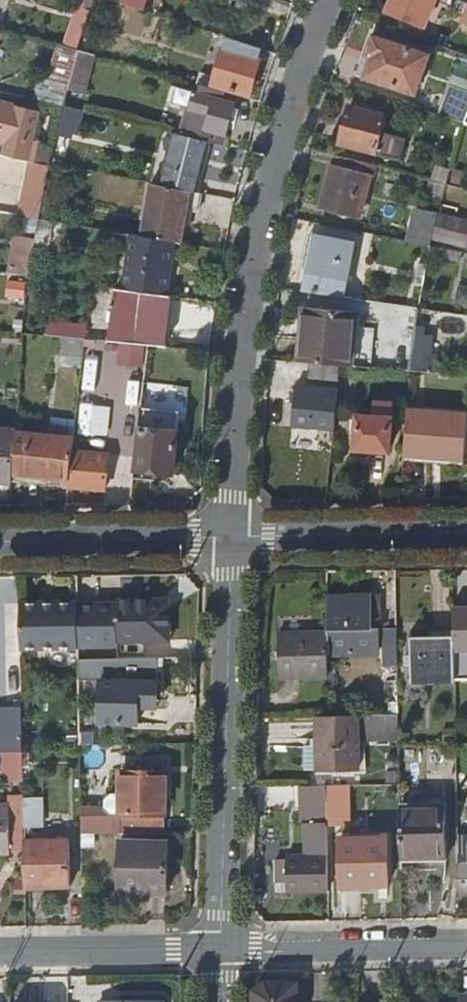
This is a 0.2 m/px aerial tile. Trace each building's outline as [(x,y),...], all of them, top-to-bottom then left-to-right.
[(146,8),(148,0),(121,0),(146,8)] [(386,14),(423,29),(435,0),(392,0),(386,14)] [(375,36),(360,76),(416,98),(430,57),(375,36)] [(264,50),(228,38),(214,85),(250,95),(264,50)] [(80,50),(69,47),(60,44),(52,74),(45,72),(38,98),(66,106),(70,90),(80,50)] [(96,55),(80,50),(70,90),(85,94),(96,55)] [(224,146),(239,96),(201,85),(198,93),(194,92),(181,135),(211,142),(224,146)] [(465,123),(466,117),(466,91),(450,86),(441,116),(465,123)] [(26,158),(37,111),(0,103),(0,131),(4,132),(2,137),(9,139),(6,154),(26,158)] [(351,107),(341,144),(374,153),(402,161),(409,136),(384,130),(387,117),(351,107)] [(82,116),(76,146),(105,153),(112,123),(82,116)] [(211,142),(181,135),(173,133),(163,185),(200,193),(211,142)] [(14,170),(16,157),(0,155),(0,168),(14,170)] [(377,167),(336,156),(323,209),(359,218),(369,179),(374,180),(377,167)] [(42,217),(49,162),(28,160),(22,214),(42,217)] [(434,181),(447,185),(452,166),(439,163),(434,181)] [(200,193),(163,185),(154,183),(145,237),(176,242),(183,243),(189,210),(200,212),(203,194),(200,193)] [(436,243),(466,249),(466,222),(458,220),(460,212),(443,208),(436,243)] [(397,239),(430,246),(435,216),(403,209),(397,239)] [(54,221),(41,219),(38,240),(36,247),(49,250),(54,221)] [(176,242),(145,237),(133,234),(125,290),(167,296),(176,242)] [(317,235),(306,293),(346,299),(356,243),(317,235)] [(12,274),(32,277),(36,247),(38,240),(18,237),(12,274)] [(462,252),(431,246),(427,267),(424,286),(423,288),(445,293),(448,280),(445,279),(450,260),(460,262),(462,252)] [(454,295),(460,262),(450,260),(445,279),(448,280),(445,293),(454,295)] [(415,285),(424,286),(427,267),(419,265),(415,285)] [(110,341),(150,345),(162,346),(169,296),(167,296),(125,290),(117,289),(110,341)] [(429,293),(427,308),(441,310),(443,295),(429,293)] [(312,363),(341,365),(352,366),(357,312),(307,307),(301,362),(312,363)] [(49,320),(48,333),(86,335),(87,323),(49,320)] [(87,339),(71,337),(69,356),(85,357),(87,339)] [(414,349),(411,371),(437,374),(439,357),(428,356),(430,340),(415,338),(414,349)] [(395,370),(411,371),(414,349),(397,347),(395,370)] [(310,376),(340,379),(341,365),(312,363),(310,376)] [(295,427),(336,430),(339,390),(298,387),(295,427)] [(140,428),(136,470),(175,475),(180,433),(182,413),(143,409),(140,428)] [(406,427),(405,454),(464,458),(466,413),(407,409),(406,427)] [(358,416),(357,450),(391,451),(391,418),(358,416)] [(17,430),(14,473),(46,477),(73,480),(75,455),(79,422),(55,418),(53,436),(17,430)] [(14,481),(14,473),(17,430),(18,428),(0,427),(0,480),(14,481)] [(75,455),(73,480),(72,487),(107,491),(111,459),(75,455)] [(14,473),(14,481),(45,484),(46,477),(14,473)] [(383,614),(383,594),(328,594),(329,634),(329,653),(381,653),(381,614),(383,614)] [(149,658),(149,643),(169,642),(168,600),(116,601),(116,604),(78,604),(79,648),(123,648),(123,658),(149,658)] [(22,648),(79,648),(78,604),(78,602),(21,602),(22,648)] [(454,678),(466,678),(466,607),(453,607),(453,636),(454,678)] [(385,665),(397,665),(396,629),(384,629),(385,665)] [(280,676),(329,676),(329,653),(329,634),(281,634),(280,676)] [(411,680),(454,679),(454,678),(453,636),(410,636),(411,680)] [(88,660),(88,674),(110,674),(110,660),(88,660)] [(100,680),(98,725),(136,726),(137,707),(155,708),(156,682),(138,682),(100,680)] [(23,751),(23,706),(0,707),(0,752),(3,752),(23,751)] [(398,714),(330,715),(316,715),(317,768),(358,768),(358,740),(398,739),(398,714)] [(456,755),(466,755),(466,743),(455,743),(456,755)] [(3,776),(24,776),(23,751),(3,752),(3,776)] [(119,815),(119,832),(139,832),(163,832),(163,772),(161,772),(161,762),(134,762),(134,772),(110,772),(110,795),(104,800),(104,809),(110,815),(119,815)] [(350,784),(326,785),(327,822),(350,822),(350,784)] [(327,822),(326,785),(303,785),(303,822),(309,822),(327,822)] [(399,804),(400,869),(445,868),(444,795),(426,796),(427,804),(399,804)] [(10,850),(10,808),(0,809),(0,850),(10,850)] [(309,831),(327,831),(327,822),(309,822),(309,831)] [(286,890),(328,889),(327,854),(327,831),(309,831),(309,854),(286,855),(286,858),(275,858),(275,880),(286,880),(286,890)] [(339,838),(340,886),(387,885),(386,837),(339,838)] [(25,840),(25,885),(69,885),(69,840),(25,840)] [(118,840),(117,891),(166,893),(167,842),(118,840)] [(458,892),(466,892),(466,862),(457,862),(458,892)] [(299,982),(269,983),(254,990),(254,1001),(299,1001),(299,982)]
